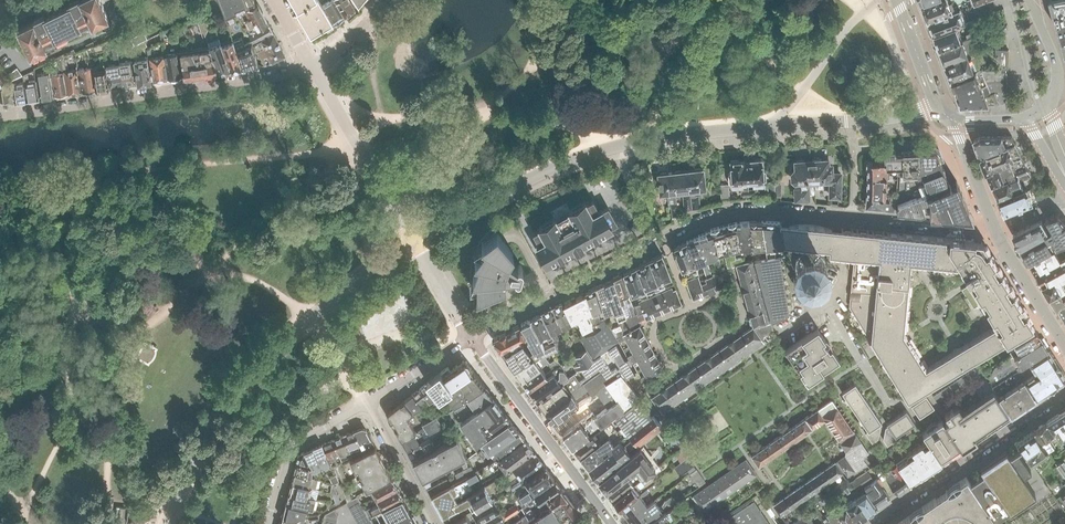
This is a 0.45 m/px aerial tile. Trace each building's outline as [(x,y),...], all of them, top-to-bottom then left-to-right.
[(33,6),(37,15),(31,18),(31,19),(15,26),(30,55),(92,25),(109,17),(101,0),(46,0),(33,6)] [(225,13),(236,9),(235,6),(244,2),(245,5),(249,3),(255,1),(254,0),(220,0),(225,13)] [(257,0),(222,16),(224,22),(234,17),(237,23),(244,20),(246,25),(242,27),(245,33),(267,21),(257,0)] [(332,23),(319,0),(309,0),(296,8),(294,9),(310,36),(332,23)] [(343,15),(333,0),(319,0),(332,23),(333,22),(333,23),(343,15)] [(343,15),(354,7),(350,0),(333,0),(343,15)] [(929,20),(929,19),(960,7),(967,5),(965,0),(936,0),(924,5),(923,5),(929,20)] [(1064,26),(1064,0),(1056,0),(1064,26)] [(960,7),(929,19),(935,34),(957,25),(963,23),(966,22),(960,7)] [(180,29),(200,20),(197,15),(175,26),(176,37),(183,34),(180,29)] [(200,23),(205,36),(208,28),(206,21),(200,23)] [(248,33),(256,49),(276,39),(267,21),(245,33),(246,34),(248,33)] [(957,25),(935,34),(940,48),(962,40),(957,25)] [(194,34),(191,27),(184,30),(186,37),(194,34)] [(131,38),(134,45),(144,40),(147,39),(143,32),(131,38)] [(220,42),(232,70),(244,68),(237,51),(233,40),(230,32),(225,33),(227,39),(220,42)] [(985,32),(962,40),(940,48),(940,49),(942,53),(942,54),(944,58),(946,63),(982,48),(992,49),(985,32)] [(118,65),(121,86),(134,84),(131,63),(119,65),(118,49),(131,45),(128,33),(112,39),(116,55),(118,65)] [(150,47),(157,44),(161,41),(160,33),(147,39),(150,47)] [(233,40),(237,51),(244,68),(258,66),(258,64),(257,65),(251,46),(250,46),(249,42),(244,44),(241,37),(233,40)] [(104,65),(108,88),(121,86),(118,65),(116,55),(112,39),(108,41),(113,55),(114,64),(104,65)] [(264,66),(284,55),(276,39),(256,49),(255,50),(264,66)] [(134,61),(137,83),(151,81),(147,55),(139,56),(138,50),(147,46),(144,40),(134,45),(132,46),(134,61)] [(93,41),(86,45),(88,49),(92,46),(95,52),(103,49),(102,44),(95,46),(93,41)] [(207,47),(217,72),(232,70),(220,42),(207,47)] [(982,48),(946,63),(952,80),(952,81),(981,69),(984,69),(980,60),(995,55),(998,55),(998,68),(1007,68),(1008,59),(1008,50),(992,49),(982,48)] [(179,55),(182,77),(215,72),(207,51),(179,55)] [(163,57),(167,79),(180,77),(177,53),(163,55),(163,57)] [(63,71),(67,95),(79,93),(76,70),(68,71),(65,56),(61,57),(63,71)] [(62,72),(63,71),(61,57),(57,57),(59,72),(51,73),(55,96),(61,95),(61,96),(65,95),(62,72)] [(150,59),(153,81),(167,79),(163,57),(150,59)] [(95,90),(107,88),(104,65),(96,66),(97,69),(92,70),(95,90)] [(17,68),(8,74),(12,79),(21,74),(17,68)] [(77,70),(81,92),(94,90),(91,68),(77,70)] [(952,81),(955,89),(956,89),(957,93),(986,81),(1007,80),(1006,72),(1001,72),(1001,69),(1007,68),(998,68),(981,69),(952,81)] [(37,80),(35,80),(37,99),(53,96),(49,72),(36,74),(37,80)] [(26,100),(37,99),(35,80),(28,81),(28,76),(23,76),(24,82),(23,82),(26,100)] [(1006,100),(1006,98),(1006,87),(1007,87),(1007,86),(1007,80),(986,81),(957,93),(961,104),(962,104),(964,104),(964,105),(965,105),(988,104),(1003,103),(1004,103),(1005,102),(1005,101),(1006,100)] [(12,86),(14,102),(15,102),(26,100),(23,82),(12,84),(12,86)] [(1,85),(3,102),(14,102),(12,86),(6,86),(4,83),(1,85)] [(981,156),(1008,146),(1015,143),(1011,136),(980,137),(974,139),(981,156)] [(987,171),(1010,162),(1022,156),(1019,150),(1011,153),(1008,146),(981,156),(987,170),(987,171)] [(885,166),(900,165),(899,152),(896,153),(896,152),(893,148),(887,149),(884,153),(884,154),(882,154),(882,163),(885,163),(885,166)] [(914,172),(919,172),(934,150),(917,151),(917,163),(915,163),(914,172)] [(919,172),(920,173),(941,165),(936,152),(934,150),(919,172)] [(917,151),(899,152),(900,165),(899,176),(910,176),(910,172),(914,172),(915,163),(917,163),(917,151)] [(746,162),(747,182),(752,181),(752,186),(763,186),(763,181),(762,170),(762,165),(763,164),(759,158),(753,159),(752,161),(746,162)] [(822,184),(830,183),(830,195),(839,195),(840,173),(832,173),(831,164),(828,164),(828,160),(822,160),(822,159),(820,158),(813,158),(811,160),(811,161),(813,188),(823,188),(822,184)] [(748,189),(747,182),(746,162),(739,162),(738,160),(729,161),(730,172),(731,187),(741,187),(741,195),(748,195),(748,189)] [(813,188),(811,161),(804,161),(803,160),(799,160),(797,162),(795,162),(796,166),(794,166),(794,170),(790,174),(790,180),(795,183),(800,183),(801,188),(795,188),(795,199),(809,198),(809,194),(814,194),(813,188)] [(1017,175),(1014,170),(1010,162),(987,171),(993,184),(1017,175)] [(867,171),(866,178),(884,178),(885,166),(885,163),(882,163),(872,163),(871,163),(867,163),(865,165),(865,169),(867,171)] [(948,183),(943,170),(941,165),(920,173),(923,180),(918,182),(910,190),(904,192),(906,198),(901,200),(902,195),(897,197),(897,203),(915,196),(948,183)] [(1032,176),(1026,165),(1014,170),(1017,175),(1019,179),(1023,177),(1024,179),(1032,176)] [(695,189),(704,189),(703,171),(701,172),(699,170),(695,171),(694,172),(687,173),(691,209),(700,208),(699,195),(696,195),(695,189)] [(691,209),(687,173),(682,174),(680,172),(676,173),(675,174),(673,174),(675,192),(676,191),(684,191),(685,194),(682,194),(684,210),(691,209)] [(923,180),(920,173),(919,172),(914,172),(910,172),(910,176),(899,176),(897,197),(902,195),(901,200),(906,198),(904,192),(910,190),(918,182),(923,180)] [(675,192),(673,174),(667,175),(666,174),(661,174),(661,176),(659,176),(660,193),(669,192),(669,197),(667,197),(668,207),(670,207),(672,218),(679,218),(676,191),(675,192)] [(999,199),(1012,193),(1024,189),(1019,179),(1017,175),(993,184),(993,185),(999,199)] [(866,178),(866,191),(884,193),(884,178),(866,178)] [(775,197),(775,183),(775,181),(768,181),(768,184),(764,184),(764,195),(774,195),(774,197),(775,197)] [(962,217),(961,215),(963,214),(962,214),(968,212),(969,211),(968,211),(966,206),(967,205),(965,205),(963,200),(964,199),(963,199),(961,194),(962,193),(960,193),(958,188),(959,187),(958,187),(956,182),(957,182),(956,181),(955,181),(955,182),(950,184),(949,184),(948,183),(915,196),(913,213),(920,214),(920,213),(925,212),(925,213),(929,213),(939,214),(939,215),(954,216),(953,216),(955,216),(956,216),(957,216),(958,217),(958,216),(959,216),(959,217),(960,217),(960,216),(961,216),(961,217),(962,217)] [(729,199),(728,184),(720,185),(721,199),(729,199)] [(1027,187),(1024,189),(1012,193),(1020,207),(1033,202),(1027,187)] [(883,201),(884,193),(866,191),(865,204),(882,207),(883,201)] [(1012,193),(999,199),(1005,213),(1020,207),(1012,193)] [(915,196),(897,203),(896,211),(913,213),(915,196)] [(544,263),(546,262),(564,252),(565,253),(566,252),(566,251),(574,247),(575,249),(582,245),(581,243),(616,224),(607,207),(601,211),(601,210),(598,212),(592,202),(586,205),(585,203),(568,212),(569,214),(555,221),(554,220),(539,228),(540,230),(533,234),(539,244),(536,246),(544,263)] [(1046,233),(1055,249),(1064,245),(1064,244),(1064,221),(1059,213),(1058,213),(1056,214),(1054,214),(1053,215),(1052,215),(1051,216),(1046,218),(1053,229),(1049,231),(1046,233)] [(1042,220),(1029,226),(1036,239),(1046,233),(1049,231),(1042,220)] [(752,249),(753,247),(748,221),(735,223),(739,249),(741,249),(741,253),(753,251),(752,249)] [(759,248),(760,254),(761,258),(765,257),(761,221),(748,221),(753,247),(752,249),(759,248)] [(761,258),(754,260),(757,273),(761,285),(764,298),(767,310),(770,322),(771,321),(792,312),(790,299),(786,299),(781,264),(785,263),(782,243),(783,243),(781,222),(779,222),(761,221),(765,257),(761,258)] [(732,266),(736,265),(742,263),(741,257),(735,259),(733,251),(739,249),(735,223),(735,222),(721,226),(731,260),(732,266)] [(818,226),(813,225),(808,224),(803,224),(798,225),(792,225),(789,226),(787,244),(830,248),(832,230),(828,229),(823,227),(818,226)] [(732,266),(731,260),(721,226),(709,230),(710,230),(717,254),(724,252),(727,267),(732,266)] [(1029,226),(1014,234),(1021,248),(1036,239),(1029,226)] [(474,296),(497,287),(505,284),(504,276),(514,275),(515,276),(516,277),(517,277),(518,277),(519,277),(520,276),(520,275),(522,268),(522,267),(522,266),(521,265),(520,264),(519,264),(518,265),(517,265),(509,260),(513,253),(492,227),(479,241),(472,258),(470,277),(474,296)] [(717,254),(710,230),(697,236),(706,260),(711,258),(714,267),(720,265),(717,254)] [(916,261),(918,235),(887,232),(886,241),(854,237),(851,238),(851,239),(850,241),(848,255),(853,255),(852,269),(848,306),(870,341),(907,402),(977,359),(1003,342),(1005,341),(995,325),(924,369),(903,334),(910,261),(916,261)] [(1036,239),(1021,248),(1022,250),(1030,262),(1031,262),(1055,249),(1046,233),(1036,239)] [(958,266),(965,277),(993,260),(982,241),(918,235),(916,261),(932,263),(932,264),(935,268),(940,271),(947,272),(952,270),(956,266),(956,265),(958,266)] [(685,241),(686,242),(694,265),(700,262),(704,271),(710,269),(706,260),(697,236),(685,241)] [(686,242),(673,248),(681,270),(688,267),(690,271),(691,276),(697,274),(694,265),(686,242)] [(1030,263),(1037,274),(1064,257),(1064,246),(1064,245),(1055,249),(1031,262),(1030,263)] [(808,284),(816,283),(819,282),(824,277),(826,275),(828,267),(827,258),(826,256),(822,250),(819,249),(812,246),(803,247),(800,248),(795,253),(793,255),(790,263),(792,271),(793,274),(797,280),(800,281),(808,284)] [(671,277),(661,255),(648,261),(657,282),(671,277)] [(1037,274),(1044,284),(1045,286),(1064,273),(1064,257),(1037,274)] [(635,267),(645,288),(658,283),(657,282),(648,261),(648,260),(635,267)] [(736,265),(736,266),(739,278),(757,273),(754,260),(742,263),(736,265)] [(965,277),(986,310),(1014,294),(993,260),(965,277)] [(647,296),(645,288),(635,267),(623,274),(632,295),(639,292),(641,298),(647,296)] [(700,283),(705,294),(723,286),(717,273),(704,278),(705,281),(700,283)] [(761,285),(757,273),(739,278),(742,291),(761,285)] [(1045,286),(1046,288),(1051,297),(1064,289),(1064,273),(1045,286)] [(621,275),(613,279),(623,307),(624,306),(631,303),(621,275)] [(686,283),(692,299),(705,294),(700,283),(698,276),(686,280),(686,283)] [(613,279),(605,283),(614,311),(618,320),(626,317),(623,307),(613,279)] [(614,311),(605,283),(594,288),(603,315),(614,311)] [(761,285),(742,291),(746,303),(764,298),(761,285)] [(681,304),(675,289),(672,290),(671,287),(662,291),(669,309),(681,304)] [(594,288),(585,292),(585,293),(590,305),(595,318),(598,316),(602,315),(603,315),(594,288)] [(1051,297),(1056,303),(1059,309),(1064,306),(1064,289),(1051,297)] [(662,291),(650,296),(658,314),(669,309),(662,291)] [(619,342),(602,315),(598,316),(595,318),(590,305),(585,293),(575,298),(574,298),(563,304),(571,321),(572,321),(577,319),(582,330),(591,325),(594,331),(582,337),(586,343),(588,347),(596,358),(618,343),(619,342)] [(986,310),(995,325),(1005,341),(1032,325),(1014,294),(986,310)] [(638,301),(639,303),(645,318),(645,320),(658,314),(650,296),(638,301)] [(746,303),(749,315),(767,310),(764,298),(746,303)] [(621,329),(613,333),(619,342),(624,339),(628,347),(646,337),(639,325),(638,326),(636,322),(645,318),(639,303),(634,305),(636,313),(626,317),(620,319),(618,320),(619,325),(621,329)] [(561,304),(551,309),(561,330),(565,337),(567,336),(569,335),(566,327),(572,324),(571,321),(563,304),(561,304)] [(540,314),(550,335),(556,332),(561,330),(551,309),(550,310),(540,314)] [(749,315),(752,327),(753,327),(767,323),(770,322),(767,310),(749,315)] [(539,315),(529,320),(541,340),(546,337),(548,341),(552,339),(550,335),(540,314),(539,315)] [(529,320),(519,325),(524,332),(528,338),(526,338),(534,350),(535,349),(536,350),(536,351),(544,347),(541,340),(529,320)] [(752,327),(738,337),(748,353),(764,342),(760,337),(773,329),(771,321),(770,322),(767,323),(753,327),(752,327)] [(518,337),(524,332),(519,325),(505,332),(505,333),(494,337),(496,340),(493,341),(499,349),(499,350),(500,352),(512,344),(514,347),(521,342),(518,337)] [(1003,342),(1012,356),(1041,339),(1032,325),(1005,341),(1003,342)] [(817,328),(785,350),(807,382),(839,360),(817,328)] [(570,335),(574,342),(580,339),(576,332),(570,335)] [(627,356),(629,361),(652,348),(646,337),(628,347),(632,354),(627,356)] [(748,353),(738,337),(726,345),(737,361),(748,353)] [(512,344),(500,352),(513,370),(529,359),(527,356),(530,354),(535,351),(534,350),(526,338),(521,342),(514,347),(512,344)] [(513,370),(521,380),(545,363),(546,363),(550,368),(549,368),(551,371),(559,365),(555,358),(550,362),(544,355),(564,345),(561,338),(559,339),(556,341),(554,342),(544,347),(536,351),(536,350),(530,354),(527,356),(529,359),(513,370)] [(991,373),(988,378),(991,383),(995,381),(1016,368),(1021,364),(1033,356),(1047,348),(1046,347),(1041,339),(1012,356),(994,367),(991,373)] [(156,345),(145,340),(137,354),(148,359),(149,358),(150,356),(152,354),(154,352),(154,349),(154,347),(156,345)] [(568,376),(535,399),(543,410),(600,371),(609,382),(620,373),(625,379),(637,371),(632,363),(630,364),(619,342),(618,343),(596,358),(594,359),(576,371),(568,376)] [(726,345),(715,352),(726,369),(737,361),(726,345)] [(636,361),(640,369),(658,359),(652,348),(629,361),(630,363),(636,361)] [(1016,368),(1035,398),(1040,394),(1052,387),(1057,383),(1064,378),(1064,377),(1047,348),(1033,356),(1021,364),(1016,368)] [(547,376),(528,389),(535,399),(568,376),(564,369),(575,362),(577,365),(574,367),(576,371),(594,359),(585,349),(559,365),(551,371),(552,373),(547,376)] [(715,352),(705,360),(715,376),(726,369),(715,352)] [(664,369),(658,359),(640,369),(644,376),(641,377),(643,384),(651,381),(649,377),(664,369)] [(445,392),(452,387),(451,386),(473,371),(465,361),(462,360),(450,369),(447,366),(427,382),(438,396),(445,392)] [(715,376),(705,360),(693,368),(704,384),(715,376)] [(545,363),(521,380),(528,389),(547,376),(552,373),(551,371),(549,368),(544,372),(540,367),(546,363),(545,363)] [(693,368),(683,375),(694,391),(704,384),(693,368)] [(936,402),(977,374),(973,368),(932,396),(936,402)] [(995,381),(991,383),(1010,415),(1035,398),(1016,368),(995,381)] [(485,388),(483,386),(473,371),(451,386),(452,387),(445,392),(455,407),(485,388)] [(600,371),(543,410),(544,411),(552,421),(597,391),(599,388),(609,382),(600,371)] [(597,391),(552,421),(563,435),(585,419),(592,414),(594,417),(632,388),(625,379),(620,373),(609,382),(599,388),(597,391)] [(683,399),(694,391),(683,375),(672,383),(683,399)] [(948,419),(943,422),(961,448),(975,439),(976,438),(975,438),(997,423),(1010,415),(994,388),(991,383),(989,385),(985,379),(973,387),(980,397),(961,410),(957,405),(949,410),(944,413),(948,419)] [(425,384),(419,389),(429,402),(435,398),(437,397),(438,396),(427,382),(425,384)] [(672,383),(662,390),(673,406),(683,399),(672,383)] [(878,424),(881,422),(855,383),(841,392),(845,398),(842,400),(847,406),(850,404),(859,418),(856,420),(861,427),(864,425),(868,431),(865,433),(872,443),(878,438),(880,427),(878,424)] [(455,421),(492,397),(485,388),(455,407),(449,412),(455,421)] [(585,419),(563,435),(571,446),(588,434),(639,397),(632,388),(594,417),(588,422),(585,419)] [(419,389),(418,390),(412,395),(421,407),(429,402),(419,389)] [(673,406),(662,390),(650,398),(662,414),(673,406)] [(404,401),(412,412),(412,413),(421,407),(412,395),(404,401)] [(925,396),(911,406),(919,418),(934,408),(925,396)] [(459,421),(474,440),(486,432),(481,425),(485,422),(484,421),(501,409),(492,397),(455,421),(456,423),(459,421)] [(824,420),(830,428),(844,418),(832,399),(817,409),(822,415),(824,420)] [(620,424),(615,427),(621,435),(622,436),(629,436),(630,435),(632,439),(638,446),(664,427),(655,415),(653,417),(640,400),(616,418),(620,424)] [(414,434),(413,433),(415,432),(406,415),(412,412),(404,401),(400,404),(399,403),(388,412),(387,417),(395,431),(396,430),(401,440),(414,434)] [(481,425),(486,432),(507,417),(501,409),(484,421),(485,422),(481,425)] [(817,409),(805,417),(812,428),(824,420),(822,415),(817,409)] [(906,409),(895,416),(886,423),(888,426),(885,428),(882,439),(887,445),(897,439),(895,436),(902,431),(904,434),(910,430),(908,427),(914,423),(906,409)] [(1058,414),(1033,430),(1041,443),(1042,443),(1045,447),(1044,448),(1044,449),(1045,450),(1046,449),(1045,449),(1064,437),(1064,409),(1058,414)] [(430,437),(443,428),(436,417),(423,426),(430,437)] [(518,432),(507,417),(486,432),(474,440),(475,442),(472,444),(482,458),(492,451),(518,432)] [(812,428),(805,417),(804,418),(795,425),(802,435),(812,428)] [(844,418),(830,428),(838,440),(853,430),(844,418)] [(932,426),(951,455),(953,454),(953,455),(960,450),(959,449),(961,448),(943,422),(942,419),(932,426)] [(598,443),(579,457),(587,467),(612,448),(609,445),(618,438),(621,435),(615,427),(610,420),(591,434),(593,436),(598,443)] [(795,425),(783,433),(791,443),(802,435),(795,425)] [(922,433),(927,440),(941,461),(943,460),(944,461),(950,457),(950,456),(951,455),(932,426),(922,433)] [(361,428),(353,431),(361,447),(372,442),(368,435),(365,429),(361,428)] [(840,444),(855,434),(853,430),(838,440),(840,444)] [(1045,450),(1044,449),(1044,448),(1045,447),(1042,443),(1041,443),(1033,430),(1017,442),(1031,462),(1046,451),(1046,449),(1045,450)] [(351,451),(361,447),(353,431),(342,435),(351,451)] [(497,457),(498,457),(499,456),(501,458),(525,441),(518,432),(492,451),(497,457)] [(772,440),(780,451),(791,443),(783,433),(772,440)] [(401,440),(407,450),(419,443),(414,434),(401,440)] [(572,448),(579,457),(594,446),(598,443),(593,436),(591,434),(572,448)] [(845,451),(864,455),(867,452),(855,434),(840,444),(845,451)] [(351,451),(342,435),(332,440),(342,460),(352,455),(351,451)] [(430,437),(419,443),(407,450),(412,459),(435,446),(430,437)] [(466,455),(456,437),(412,460),(422,478),(466,455)] [(612,448),(587,467),(595,479),(638,446),(632,439),(623,445),(618,438),(609,445),(612,448)] [(331,465),(342,460),(332,440),(321,444),(331,465)] [(772,440),(762,447),(769,458),(780,451),(772,440)] [(916,447),(931,468),(941,461),(927,440),(916,447)] [(504,470),(531,449),(525,441),(501,458),(499,456),(498,457),(497,457),(487,465),(491,471),(499,464),(504,470)] [(321,444),(312,448),(303,452),(310,467),(313,472),(331,465),(321,444)] [(638,450),(597,481),(605,491),(633,471),(639,480),(640,479),(646,475),(649,473),(658,465),(644,446),(638,450)] [(365,491),(370,488),(390,477),(374,447),(349,461),(354,470),(357,469),(362,480),(360,481),(365,491)] [(751,455),(758,466),(769,458),(762,447),(751,455)] [(907,456),(921,475),(931,468),(916,447),(906,454),(907,456)] [(687,457),(682,449),(673,455),(679,463),(687,457)] [(980,468),(982,471),(982,472),(982,473),(982,474),(981,474),(976,478),(970,482),(969,482),(966,477),(995,520),(1002,514),(1034,493),(1022,475),(1030,470),(1017,451),(1016,450),(1011,454),(1010,454),(1009,454),(1008,454),(1008,453),(1006,451),(982,467),(980,468)] [(295,464),(310,467),(303,452),(301,453),(297,456),(295,464)] [(520,482),(543,465),(534,452),(511,469),(520,482)] [(863,459),(844,456),(837,460),(847,475),(865,463),(863,459)] [(909,483),(921,475),(907,456),(896,464),(909,483)] [(1062,456),(1061,457),(1061,456),(1055,461),(1064,476),(1064,462),(1062,456)] [(695,467),(688,457),(674,467),(678,473),(681,474),(687,470),(688,472),(695,467)] [(745,459),(734,467),(745,482),(756,474),(745,459)] [(825,468),(824,469),(832,480),(834,479),(842,473),(834,461),(825,468)] [(310,467),(295,464),(292,475),(318,481),(318,480),(311,478),(313,473),(313,472),(310,467)] [(335,467),(342,483),(339,485),(347,501),(357,496),(356,494),(353,495),(351,492),(349,493),(344,483),(348,481),(340,464),(335,467)] [(909,483),(896,464),(882,474),(895,493),(909,483)] [(471,466),(455,474),(458,481),(474,472),(471,466)] [(533,493),(553,478),(545,467),(524,482),(528,490),(516,497),(519,503),(525,498),(533,493)] [(734,467),(723,474),(734,490),(745,482),(734,467)] [(705,482),(696,469),(689,474),(698,486),(705,482)] [(816,474),(813,476),(821,487),(825,485),(832,480),(824,469),(816,474)] [(633,471),(605,491),(612,501),(639,480),(633,471)] [(872,479),(867,471),(851,482),(856,490),(872,479)] [(450,485),(431,496),(442,517),(443,518),(467,504),(461,495),(473,487),(470,482),(479,478),(475,472),(451,485),(450,485)] [(724,496),(734,490),(723,474),(714,481),(724,496)] [(318,481),(292,475),(290,484),(312,489),(316,489),(318,481)] [(338,481),(335,475),(330,477),(332,484),(338,481)] [(807,480),(803,483),(811,495),(816,491),(819,489),(821,487),(813,476),(811,477),(807,480)] [(370,488),(376,500),(397,488),(391,477),(390,477),(370,488)] [(619,509),(645,488),(654,482),(651,477),(643,483),(640,479),(639,480),(612,501),(619,509)] [(995,520),(966,477),(952,486),(933,499),(902,520),(905,523),(938,523),(939,521),(941,519),(942,517),(944,516),(946,514),(948,513),(950,512),(953,512),(955,511),(958,511),(960,512),(962,512),(965,513),(966,514),(969,516),(971,517),(973,518),(975,520),(976,521),(978,523),(979,523),(998,523),(995,520)] [(539,502),(545,499),(560,487),(553,478),(533,493),(525,498),(519,503),(524,511),(531,507),(539,502)] [(428,491),(431,496),(450,485),(447,479),(430,487),(432,489),(428,491)] [(829,503),(853,488),(847,479),(823,494),(825,498),(818,502),(821,505),(828,501),(829,503)] [(467,504),(471,511),(491,499),(487,492),(497,487),(494,480),(484,485),(475,491),(473,487),(461,495),(467,504)] [(866,490),(877,505),(888,498),(876,480),(863,488),(865,491),(866,490)] [(714,481),(704,488),(715,503),(724,496),(714,481)] [(799,486),(793,490),(801,502),(807,498),(809,496),(811,495),(803,483),(801,484),(799,486)] [(312,489),(290,484),(288,494),(307,498),(310,498),(312,489)] [(574,506),(560,487),(545,499),(549,505),(551,504),(552,506),(547,509),(548,510),(553,507),(561,519),(573,511),(574,506)] [(402,497),(397,488),(376,500),(378,504),(372,507),(375,512),(401,497),(402,497)] [(648,492),(645,488),(619,509),(629,522),(645,509),(644,507),(646,505),(640,496),(644,495),(648,492)] [(704,511),(715,503),(704,488),(693,496),(704,511)] [(790,492),(782,497),(790,509),(798,504),(801,502),(793,490),(792,490),(790,492)] [(865,491),(856,497),(866,513),(877,505),(866,490),(865,491)] [(307,498),(288,494),(286,502),(304,507),(307,498)] [(345,503),(348,509),(360,502),(357,496),(345,503)] [(401,497),(375,512),(376,515),(382,512),(387,520),(381,523),(416,523),(401,497)] [(630,523),(642,523),(661,511),(673,503),(670,497),(664,500),(662,505),(659,507),(654,500),(646,505),(644,507),(645,509),(629,522),(630,523)] [(781,499),(772,505),(779,515),(780,516),(789,510),(790,509),(782,497),(782,498),(781,499)] [(856,497),(845,504),(856,520),(866,513),(856,497)] [(481,505),(489,518),(500,512),(491,499),(481,505)] [(737,523),(769,523),(752,499),(730,513),(737,523)] [(286,502),(282,519),(296,517),(296,516),(301,515),(304,516),(306,507),(304,507),(286,502)] [(363,508),(360,502),(348,509),(352,514),(363,508)] [(446,523),(448,523),(465,514),(471,511),(467,504),(443,518),(446,523)] [(504,520),(520,511),(516,504),(500,513),(504,520)] [(844,523),(850,523),(856,520),(845,504),(835,511),(844,523)] [(478,523),(489,518),(481,505),(471,511),(478,523)] [(540,514),(536,516),(531,507),(524,511),(526,514),(525,515),(531,523),(547,523),(540,514)] [(561,519),(553,507),(548,510),(547,509),(540,514),(547,523),(554,523),(561,519)] [(647,523),(663,523),(661,522),(666,519),(668,523),(666,523),(669,522),(679,515),(674,507),(647,523)] [(826,514),(823,516),(818,507),(813,510),(821,522),(823,523),(833,523),(826,514)] [(144,516),(137,515),(138,509),(128,508),(128,510),(127,520),(126,523),(143,523),(144,516)] [(352,514),(355,520),(366,514),(363,508),(352,514)] [(338,516),(334,509),(324,514),(324,515),(337,518),(338,516)] [(835,511),(833,509),(826,514),(833,523),(844,523),(835,511)] [(821,522),(813,510),(810,512),(818,523),(823,523),(821,522)] [(815,522),(808,512),(791,523),(812,523),(815,522)] [(370,520),(366,514),(355,520),(357,523),(361,523),(370,520)] [(465,514),(448,523),(471,523),(465,514)] [(707,522),(702,514),(688,523),(689,523),(704,523),(707,522)] [(323,521),(334,523),(336,523),(337,518),(324,515),(323,521)] [(516,520),(518,523),(531,523),(525,515),(516,520)]
